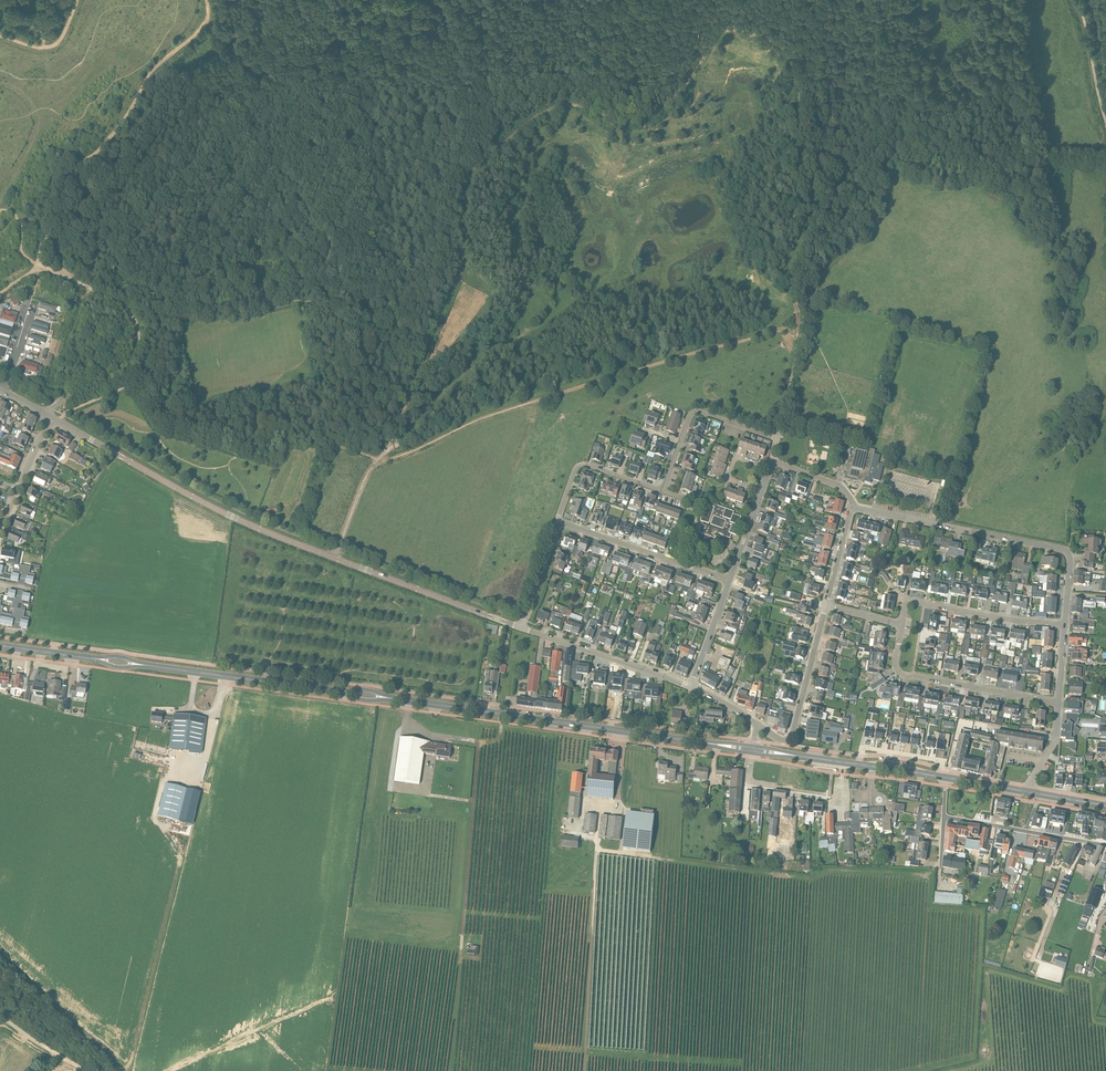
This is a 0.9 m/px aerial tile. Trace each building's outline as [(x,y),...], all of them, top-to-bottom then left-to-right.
[(15,297),(11,301),(14,305),(19,301),(15,297)] [(54,308),(38,303),(36,311),(51,315),(54,308)] [(0,320),(14,324),(17,313),(3,310),(0,320)] [(48,326),(33,322),(31,329),(46,333),(48,326)] [(11,338),(14,329),(0,324),(0,334),(11,338)] [(45,335),(31,331),(28,338),(43,342),(45,335)] [(0,338),(0,346),(7,348),(9,340),(0,338)] [(43,345),(28,340),(26,346),(41,351),(43,345)] [(181,367),(179,356),(170,357),(171,363),(176,362),(177,368),(181,367)] [(37,365),(22,361),(20,369),(34,374),(37,365)] [(10,412),(13,405),(7,402),(6,405),(0,402),(0,408),(6,411),(7,411),(10,412)] [(650,412),(647,411),(644,421),(651,423),(650,425),(655,427),(656,423),(657,423),(660,415),(651,412),(650,412)] [(672,412),(668,425),(666,431),(674,434),(676,430),(677,430),(680,420),(679,420),(681,415),(672,412)] [(27,420),(35,424),(37,419),(31,416),(32,414),(30,413),(27,420)] [(707,430),(709,423),(697,419),(695,426),(697,427),(695,434),(701,437),(704,429),(707,430)] [(33,429),(35,424),(27,420),(25,425),(33,429)] [(31,434),(33,429),(25,425),(22,424),(20,429),(19,428),(17,430),(21,432),(26,435),(27,432),(31,434)] [(18,440),(27,443),(29,438),(25,437),(26,435),(21,432),(18,440)] [(59,432),(54,440),(67,447),(70,448),(68,450),(72,453),(76,445),(72,443),(71,445),(69,443),(72,439),(59,432)] [(635,432),(630,447),(635,449),(636,448),(640,449),(640,447),(644,448),(648,439),(644,437),(644,436),(640,435),(640,434),(635,432)] [(690,450),(700,453),(704,441),(691,436),(689,444),(692,446),(690,450)] [(18,440),(14,438),(11,445),(20,449),(21,447),(24,448),(27,443),(18,440)] [(741,454),(744,455),(748,442),(742,439),(738,449),(742,450),(741,454)] [(655,450),(654,454),(661,456),(662,452),(668,454),(671,445),(667,444),(667,443),(660,441),(658,441),(655,450)] [(748,452),(751,453),(754,444),(748,442),(744,455),(746,456),(748,452)] [(600,462),(604,450),(599,448),(600,445),(594,443),(592,449),(595,450),(592,459),(600,462)] [(753,458),(756,459),(761,446),(754,444),(751,453),(755,454),(753,458)] [(18,453),(0,445),(0,448),(2,449),(0,453),(0,454),(0,463),(16,470),(21,460),(16,458),(18,453)] [(51,449),(48,455),(58,460),(62,452),(51,446),(50,448),(51,449)] [(761,446),(756,459),(759,460),(760,456),(764,457),(767,448),(761,446)] [(727,458),(729,451),(718,447),(716,454),(727,458)] [(871,479),(879,481),(883,465),(878,463),(880,456),(874,454),(875,451),(868,449),(867,453),(856,450),(855,456),(849,455),(846,471),(849,471),(847,476),(858,479),(857,481),(862,482),(863,480),(865,481),(865,482),(870,483),(871,479)] [(78,464),(82,458),(72,453),(69,459),(78,464)] [(619,468),(623,456),(618,455),(615,454),(611,465),(613,466),(613,467),(618,468),(619,468)] [(695,458),(685,454),(682,463),(686,464),(685,468),(694,471),(696,466),(693,465),(695,458)] [(725,465),(727,458),(716,454),(713,460),(716,461),(716,462),(725,465)] [(43,464),(41,469),(50,473),(56,462),(46,457),(44,461),(46,462),(44,465),(43,464)] [(638,474),(642,463),(637,462),(636,464),(633,463),(629,472),(634,474),(635,473),(638,474)] [(716,462),(713,469),(724,472),(727,465),(725,465),(716,462)] [(656,478),(659,479),(663,470),(659,469),(660,468),(653,466),(648,479),(654,481),(655,480),(656,478)] [(724,472),(713,469),(711,475),(722,479),(724,472)] [(39,475),(37,474),(33,482),(44,487),(46,483),(50,485),(53,478),(39,472),(40,472),(39,475)] [(593,484),(592,484),(594,478),(590,476),(590,475),(584,473),(582,478),(582,480),(581,480),(582,481),(580,485),(580,484),(578,488),(587,492),(588,488),(592,489),(593,484)] [(681,493),(687,495),(688,492),(693,494),(694,491),(696,491),(698,487),(695,486),(697,480),(700,481),(701,478),(688,474),(682,490),(684,491),(684,492),(682,491),(681,493)] [(788,479),(780,476),(776,487),(784,490),(785,487),(788,488),(790,483),(787,482),(788,479)] [(606,482),(604,482),(601,491),(617,497),(620,486),(611,483),(611,482),(606,481),(606,482)] [(802,499),(806,500),(810,489),(807,488),(807,486),(800,483),(797,492),(794,491),(792,495),(799,498),(800,495),(803,496),(802,499)] [(724,497),(730,500),(733,491),(730,489),(731,485),(728,484),(724,497)] [(629,502),(632,492),(631,494),(628,493),(630,489),(623,486),(620,496),(623,497),(622,500),(629,502)] [(736,502),(741,489),(738,488),(737,492),(733,491),(730,500),(736,502)] [(27,495),(31,497),(30,500),(30,501),(33,502),(35,502),(36,499),(38,501),(40,496),(37,495),(38,493),(30,489),(27,495)] [(744,490),(741,489),(736,502),(743,504),(746,495),(742,494),(744,490)] [(642,493),(636,491),(632,500),(635,501),(633,506),(640,509),(643,501),(640,500),(642,493)] [(778,500),(785,502),(788,494),(781,492),(778,500)] [(657,510),(659,505),(660,501),(656,500),(656,498),(648,495),(645,504),(650,506),(649,508),(656,510),(657,510)] [(577,518),(584,520),(587,512),(581,509),(583,502),(574,499),(571,508),(573,509),(571,514),(578,517),(577,518)] [(834,503),(834,506),(842,508),(844,502),(829,499),(828,502),(834,503)] [(769,501),(766,509),(776,513),(778,505),(769,501)] [(701,532),(700,531),(699,533),(699,534),(696,541),(696,542),(707,546),(706,549),(711,551),(712,547),(712,548),(712,547),(715,540),(715,539),(716,537),(714,536),(716,533),(723,535),(725,536),(729,538),(731,534),(737,536),(740,526),(738,525),(741,517),(733,514),(734,512),(726,509),(708,503),(708,506),(706,505),(700,521),(705,523),(704,525),(703,525),(701,532)] [(30,508),(23,505),(20,512),(30,516),(32,512),(35,513),(37,507),(31,505),(30,508)] [(661,517),(664,508),(663,507),(663,506),(662,506),(659,505),(657,510),(656,510),(656,513),(660,514),(659,517),(661,517)] [(842,508),(834,506),(833,509),(827,508),(826,511),(841,515),(842,508)] [(663,515),(667,517),(670,509),(667,507),(666,507),(665,508),(664,508),(661,517),(662,518),(663,515)] [(672,521),(675,512),(674,511),(674,510),(673,510),(670,509),(667,517),(671,518),(670,521),(672,521)] [(593,513),(594,514),(591,523),(596,525),(597,523),(599,524),(599,525),(603,526),(606,517),(603,516),(604,515),(599,513),(600,512),(594,510),(593,513)] [(675,519),(679,520),(681,513),(678,511),(677,511),(676,512),(675,512),(672,521),(674,522),(675,519)] [(761,523),(770,526),(774,528),(778,517),(777,517),(775,516),(770,515),(769,518),(764,516),(761,523)] [(814,517),(813,520),(836,526),(838,520),(830,518),(829,521),(814,517)] [(24,530),(28,532),(32,523),(31,522),(31,521),(25,519),(23,522),(17,519),(14,526),(24,530)] [(615,526),(618,527),(620,520),(617,519),(616,521),(609,519),(606,528),(613,530),(615,526)] [(622,523),(619,533),(624,534),(624,533),(630,535),(633,526),(626,524),(628,520),(625,519),(624,520),(623,521),(622,523)] [(812,524),(815,524),(814,526),(820,527),(820,528),(827,529),(826,530),(835,532),(836,526),(813,520),(812,524)] [(859,521),(856,532),(860,533),(863,534),(864,530),(866,523),(862,521),(862,522),(860,521),(859,521)] [(770,535),(772,532),(768,531),(770,526),(761,523),(758,531),(768,535),(767,538),(769,538),(774,540),(776,537),(770,535)] [(864,530),(871,532),(872,532),(873,525),(874,524),(869,523),(869,524),(867,523),(866,523),(864,530)] [(643,539),(645,533),(646,529),(637,525),(632,537),(637,539),(638,537),(643,539)] [(878,534),(880,526),(876,525),(873,525),(872,532),(878,534)] [(891,531),(884,529),(882,538),(880,537),(878,544),(887,546),(891,531)] [(908,531),(901,530),(898,544),(922,549),(924,538),(907,535),(908,531)] [(28,536),(24,534),(18,532),(17,535),(11,532),(8,539),(18,543),(19,539),(26,541),(28,536)] [(649,534),(645,533),(643,539),(642,541),(646,542),(647,541),(648,542),(652,532),(650,532),(649,534)] [(654,533),(652,532),(648,542),(649,542),(650,543),(650,544),(654,545),(656,537),(653,536),(654,533)] [(824,538),(818,536),(817,539),(832,543),(833,537),(825,535),(824,538)] [(564,539),(562,546),(568,548),(569,545),(574,547),(575,546),(577,540),(567,536),(566,540),(564,539)] [(659,545),(660,546),(663,536),(661,536),(660,538),(656,537),(654,545),(657,546),(659,545)] [(661,548),(665,549),(668,541),(664,540),(665,537),(663,536),(660,546),(661,546),(661,547),(661,548)] [(1086,554),(1085,562),(1093,562),(1094,554),(1097,555),(1097,547),(1100,547),(1100,542),(1093,541),(1093,537),(1082,536),(1081,544),(1089,545),(1089,550),(1087,550),(1087,554),(1085,554),(1086,554)] [(765,541),(756,537),(753,544),(765,548),(766,545),(763,544),(765,541)] [(952,540),(941,538),(939,548),(949,549),(948,554),(964,558),(965,552),(961,551),(962,545),(952,543),(952,540)] [(816,543),(822,545),(822,547),(830,549),(832,543),(817,539),(816,543)] [(582,540),(579,547),(578,550),(586,553),(589,542),(582,540)] [(603,547),(595,544),(592,554),(600,556),(603,547)] [(755,548),(754,552),(762,555),(765,548),(753,544),(752,547),(755,548)] [(849,549),(849,552),(856,554),(858,547),(850,545),(849,549)] [(608,559),(611,550),(603,547),(600,556),(608,559)] [(991,551),(983,549),(982,556),(977,555),(977,556),(976,556),(975,560),(989,562),(989,563),(995,564),(998,549),(997,549),(997,550),(992,549),(992,548),(991,551)] [(22,553),(4,550),(2,559),(21,563),(22,553)] [(856,554),(849,552),(848,554),(846,559),(854,561),(856,554)] [(616,553),(613,562),(615,562),(620,564),(623,556),(616,553)] [(1024,564),(1026,555),(1015,553),(1012,569),(1022,571),(1022,574),(1028,575),(1029,565),(1024,564)] [(559,554),(556,561),(566,565),(568,565),(570,561),(567,560),(568,557),(559,554)] [(812,563),(826,566),(828,560),(813,556),(809,555),(808,561),(805,560),(804,563),(812,566),(812,563)] [(623,556),(620,564),(628,567),(631,558),(623,556)] [(1058,561),(1043,558),(1041,565),(1050,567),(1050,570),(1056,571),(1058,561)] [(750,559),(747,567),(756,570),(758,563),(750,559)] [(762,559),(760,563),(773,567),(774,563),(770,561),(762,559)] [(637,560),(633,570),(640,573),(644,563),(637,560)] [(566,565),(556,561),(554,568),(563,571),(566,565)] [(615,562),(613,562),(610,561),(608,564),(609,565),(606,575),(610,576),(613,566),(615,562)] [(640,573),(639,575),(644,577),(643,579),(646,579),(645,582),(649,584),(652,575),(649,574),(652,565),(644,563),(640,573)] [(850,573),(851,570),(856,571),(856,570),(860,571),(860,570),(867,571),(868,570),(869,570),(870,568),(861,565),(860,568),(845,564),(845,565),(845,567),(844,567),(843,571),(850,573)] [(19,579),(22,579),(25,566),(20,565),(18,571),(13,570),(12,575),(9,574),(8,580),(18,582),(19,579)] [(899,578),(897,587),(898,587),(905,588),(906,579),(907,573),(911,574),(912,566),(901,565),(900,569),(904,570),(903,579),(899,578)] [(8,580),(9,574),(6,574),(7,568),(0,566),(0,578),(8,580)] [(25,566),(22,579),(26,580),(25,583),(33,585),(35,575),(29,574),(31,567),(25,566)] [(662,580),(665,570),(658,567),(655,576),(652,575),(649,584),(653,585),(655,578),(662,580)] [(822,580),(824,572),(817,570),(817,568),(812,567),(810,572),(816,573),(815,578),(822,580)] [(665,570),(662,580),(660,584),(666,586),(664,591),(669,593),(671,585),(669,584),(669,582),(669,583),(673,572),(665,570)] [(876,575),(882,576),(887,582),(890,580),(884,572),(878,570),(876,575)] [(848,580),(852,581),(854,575),(850,574),(850,573),(843,571),(842,576),(842,578),(841,578),(848,580)] [(1036,576),(1048,577),(1047,584),(1056,585),(1057,577),(1050,577),(1050,574),(1037,572),(1036,576)] [(1074,579),(1089,580),(1089,577),(1082,576),(1083,572),(1074,572),(1074,579)] [(754,577),(745,573),(743,580),(754,585),(755,581),(752,580),(754,577)] [(686,576),(679,574),(675,583),(683,585),(686,576)] [(972,598),(979,599),(982,586),(974,585),(976,576),(973,575),(971,583),(970,589),(973,590),(972,598)] [(686,576),(683,585),(681,589),(688,591),(688,590),(689,590),(690,588),(694,579),(686,576)] [(911,589),(918,590),(921,577),(913,576),(910,589),(911,589)] [(921,577),(918,590),(925,592),(927,583),(922,582),(923,578),(921,577)] [(819,594),(820,588),(813,586),(814,581),(809,580),(806,579),(805,584),(809,585),(807,594),(813,596),(814,593),(819,594)] [(745,584),(743,588),(751,591),(754,585),(743,580),(742,583),(745,584)] [(940,581),(934,580),(933,582),(933,584),(932,584),(931,593),(938,594),(940,581)] [(1097,580),(1096,584),(1100,584),(1099,591),(1105,592),(1105,581),(1097,580)] [(703,593),(706,584),(700,581),(698,588),(694,587),(693,591),(692,591),(689,599),(690,599),(693,601),(697,591),(703,593)] [(945,595),(947,587),(946,587),(947,582),(940,581),(938,594),(945,595)] [(959,595),(961,583),(954,581),(953,585),(951,594),(952,594),(959,595)] [(966,597),(967,589),(968,587),(964,587),(964,583),(961,583),(959,595),(966,596),(966,597)] [(708,597),(711,598),(713,594),(712,594),(714,586),(706,584),(703,593),(708,595),(708,597)] [(846,589),(850,590),(850,587),(848,586),(840,584),(840,586),(839,586),(838,591),(845,593),(846,589)] [(1056,585),(1047,584),(1047,592),(1055,592),(1056,585)] [(988,592),(987,592),(984,591),(985,587),(982,586),(979,599),(986,600),(988,592)] [(1032,597),(1032,594),(1033,586),(1027,586),(1027,594),(1028,594),(1028,598),(1021,597),(1020,600),(1021,600),(1019,608),(1026,609),(1026,610),(1027,606),(1030,606),(1031,597),(1032,597)] [(1037,587),(1033,586),(1032,594),(1045,595),(1045,591),(1037,591),(1037,587)] [(11,609),(14,609),(16,610),(19,597),(15,596),(16,593),(9,591),(6,601),(12,602),(11,609)] [(844,600),(844,597),(845,593),(838,591),(837,595),(837,596),(837,598),(836,598),(844,600)] [(800,601),(801,595),(791,592),(790,597),(788,596),(788,599),(800,601)] [(999,602),(1001,594),(993,593),(992,601),(999,602)] [(19,597),(16,610),(19,611),(22,611),(22,610),(23,605),(29,606),(31,596),(23,594),(22,598),(19,597)] [(748,602),(750,599),(744,597),(736,594),(733,600),(746,605),(747,605),(748,602)] [(1006,604),(1007,604),(1008,595),(1001,594),(999,602),(1006,604)] [(1056,607),(1057,599),(1045,598),(1045,595),(1032,594),(1032,597),(1044,598),(1044,606),(1056,607)] [(885,603),(894,604),(895,597),(883,595),(882,602),(885,603)] [(1012,607),(1019,608),(1021,600),(1020,600),(1013,598),(1012,607)] [(746,605),(733,600),(732,603),(735,604),(734,608),(737,609),(735,613),(748,617),(749,614),(745,612),(746,608),(745,608),(746,605)] [(1072,600),(1071,607),(1081,608),(1091,609),(1091,602),(1072,600)] [(870,601),(869,603),(868,608),(871,609),(872,607),(875,607),(877,602),(870,601)] [(801,612),(810,614),(811,611),(814,612),(816,605),(809,603),(808,607),(801,605),(799,611),(801,612)] [(885,603),(883,611),(893,612),(892,612),(894,604),(885,603)] [(696,613),(706,616),(708,609),(698,606),(697,606),(695,605),(693,612),(694,612),(696,613)] [(1043,613),(1035,612),(1035,616),(1043,617),(1043,613),(1050,614),(1051,614),(1055,614),(1056,607),(1044,606),(1043,613)] [(551,625),(559,628),(563,617),(563,615),(566,616),(568,609),(563,607),(560,614),(555,613),(551,625)] [(1071,607),(1071,612),(1071,614),(1080,615),(1079,621),(1090,622),(1090,621),(1090,619),(1088,619),(1088,614),(1084,614),(1084,612),(1081,611),(1081,608),(1071,607)] [(676,613),(677,610),(671,608),(669,615),(675,617),(676,613)] [(785,612),(797,616),(797,618),(801,619),(799,625),(810,627),(812,620),(805,618),(805,616),(800,615),(801,612),(799,611),(787,608),(785,612)] [(7,614),(5,625),(13,627),(13,622),(17,623),(19,611),(16,610),(14,609),(13,615),(7,614)] [(27,629),(29,619),(24,617),(25,611),(22,610),(22,611),(19,611),(17,623),(20,624),(20,627),(27,629)] [(550,615),(540,611),(537,620),(543,623),(544,621),(547,622),(550,615)] [(675,617),(682,620),(698,626),(699,623),(703,624),(706,616),(696,613),(694,612),(691,618),(683,615),(676,613),(675,617)] [(741,618),(728,614),(726,621),(731,623),(730,626),(737,629),(741,618)] [(843,624),(844,618),(841,618),(834,616),(832,624),(841,626),(840,629),(850,632),(851,627),(843,624)] [(938,625),(939,618),(930,617),(929,624),(938,625)] [(576,620),(569,618),(565,630),(572,633),(576,620)] [(634,635),(643,638),(647,627),(641,625),(643,621),(634,618),(632,623),(634,624),(633,628),(636,629),(634,635)] [(576,620),(572,633),(572,634),(575,635),(575,634),(578,635),(582,622),(576,620)] [(951,629),(958,630),(960,622),(952,620),(951,629)] [(658,627),(656,626),(653,634),(660,636),(665,623),(660,621),(658,627)] [(1074,624),(1073,632),(1085,632),(1085,627),(1094,628),(1095,622),(1090,621),(1090,622),(1079,621),(1078,621),(1078,625),(1074,624)] [(592,640),(597,624),(590,622),(585,637),(588,639),(591,640),(591,639),(592,640)] [(958,634),(964,635),(967,623),(966,623),(960,622),(958,630),(958,634)] [(487,633),(498,634),(498,625),(488,624),(487,633)] [(929,624),(928,631),(937,633),(938,625),(929,624)] [(867,626),(865,635),(861,634),(861,637),(864,638),(868,638),(871,627),(867,626)] [(977,636),(979,627),(972,626),(970,634),(977,636)] [(720,638),(725,640),(730,642),(733,633),(735,634),(737,630),(729,627),(728,631),(727,630),(726,632),(722,631),(720,638)] [(798,642),(798,641),(806,643),(806,642),(807,642),(807,640),(808,637),(800,634),(802,629),(793,627),(791,633),(794,634),(792,641),(798,642)] [(985,628),(979,627),(977,636),(981,636),(980,640),(984,641),(984,637),(986,628),(985,628)] [(605,644),(610,631),(604,628),(602,634),(601,634),(599,642),(605,644)] [(829,637),(840,640),(839,642),(849,645),(850,641),(842,639),(844,632),(831,629),(832,629),(831,633),(830,633),(829,637)] [(997,639),(998,630),(991,629),(989,643),(996,644),(997,639)] [(605,644),(612,647),(616,632),(610,630),(610,631),(605,644)] [(1004,641),(1005,631),(1005,632),(998,630),(997,639),(1004,641)] [(1017,640),(1018,631),(1011,630),(1010,639),(1009,643),(1012,643),(1013,640),(1017,640)] [(1025,632),(1018,631),(1017,640),(1016,644),(1016,643),(1021,644),(1021,646),(1024,646),(1025,641),(1024,641),(1025,632)] [(874,640),(885,641),(886,634),(879,633),(878,633),(875,632),(874,640)] [(1045,640),(1053,640),(1054,633),(1049,633),(1049,632),(1048,632),(1048,633),(1045,632),(1045,640)] [(1087,641),(1087,638),(1069,637),(1069,642),(1071,643),(1071,646),(1082,647),(1082,643),(1082,644),(1082,643),(1082,641),(1087,641)] [(873,646),(877,647),(884,648),(885,641),(874,640),(873,646)] [(935,642),(926,640),(925,647),(934,649),(935,642)] [(1053,648),(1053,640),(1045,640),(1044,648),(1053,648)] [(657,644),(657,643),(651,641),(644,660),(650,662),(657,644)] [(827,643),(825,650),(835,653),(836,649),(836,648),(840,649),(840,647),(848,649),(849,645),(839,642),(839,645),(827,643)] [(618,643),(616,650),(626,653),(627,650),(632,652),(634,645),(627,643),(626,646),(618,643)] [(795,645),(788,643),(786,647),(785,651),(791,653),(790,657),(796,658),(796,657),(803,659),(805,651),(798,649),(798,650),(795,649),(795,645)] [(650,662),(657,664),(660,655),(660,653),(658,653),(661,646),(657,644),(650,662)] [(666,657),(663,666),(666,668),(667,668),(668,669),(669,668),(670,669),(673,660),(675,653),(674,653),(676,646),(672,644),(667,658),(666,657)] [(1007,656),(1013,657),(1014,652),(1012,652),(1012,653),(1008,653),(1009,648),(1005,648),(1004,655),(1007,656)] [(868,661),(884,663),(885,656),(879,655),(879,651),(871,650),(864,649),(864,652),(870,653),(868,661)] [(1040,654),(1040,650),(1032,649),(1032,653),(1038,654),(1038,656),(1040,656),(1040,661),(1043,662),(1051,662),(1052,655),(1040,654)] [(564,689),(568,689),(569,680),(571,668),(572,661),(573,650),(567,650),(563,682),(565,682),(564,689)] [(1072,662),(1087,663),(1088,651),(1074,650),(1074,654),(1072,654),(1072,662)] [(553,651),(549,677),(553,677),(558,678),(562,652),(553,651)] [(924,652),(923,659),(932,660),(933,653),(924,652)] [(827,667),(835,669),(835,666),(834,665),(836,658),(833,657),(833,656),(824,654),(822,662),(828,664),(827,667)] [(1011,670),(1005,668),(1007,656),(1004,655),(1001,669),(1004,670),(1002,681),(1003,681),(1009,682),(1011,670)] [(944,670),(951,671),(953,663),(953,658),(946,656),(944,670)] [(721,657),(717,667),(727,671),(731,661),(721,657)] [(693,660),(688,658),(687,658),(686,660),(681,674),(687,676),(692,663),(693,660)] [(953,663),(951,671),(958,672),(960,659),(957,658),(956,663),(953,663)] [(676,672),(681,674),(686,660),(682,659),(676,672)] [(932,660),(923,659),(922,666),(931,667),(934,668),(935,661),(932,660)] [(867,672),(874,673),(880,674),(880,670),(883,670),(884,663),(868,661),(867,672)] [(973,662),(966,661),(963,674),(964,674),(964,673),(970,675),(973,662)] [(973,662),(970,675),(977,676),(980,663),(973,662)] [(1051,662),(1043,662),(1043,669),(1051,670),(1051,662)] [(578,664),(578,669),(576,681),(581,682),(582,674),(588,675),(589,666),(578,664)] [(992,666),(985,665),(983,677),(990,678),(991,670),(992,666)] [(1084,666),(1073,665),(1072,669),(1071,669),(1070,678),(1083,678),(1084,666)] [(527,692),(531,692),(538,693),(540,672),(541,667),(531,666),(530,671),(527,692)] [(833,673),(835,669),(827,667),(826,669),(821,668),(820,672),(819,672),(819,675),(819,676),(827,678),(830,678),(831,673),(833,673)] [(571,668),(569,680),(576,681),(578,669),(571,668)] [(701,682),(715,689),(720,681),(714,677),(715,675),(708,670),(701,682)] [(997,680),(998,671),(991,670),(990,678),(997,680)] [(1018,674),(1021,675),(1022,672),(1011,670),(1009,682),(1016,683),(1018,674)] [(595,673),(591,673),(589,684),(605,686),(606,678),(607,679),(608,673),(595,671),(595,673)] [(620,687),(622,673),(611,672),(609,691),(615,692),(616,686),(620,687)] [(719,692),(725,695),(729,688),(726,686),(732,675),(726,672),(725,676),(727,678),(719,692)] [(5,685),(11,686),(13,676),(0,674),(0,689),(3,689),(4,688),(5,685)] [(785,681),(786,681),(798,685),(800,678),(787,675),(785,681)] [(871,686),(883,678),(881,675),(875,679),(869,683),(871,686)] [(16,689),(22,690),(24,677),(13,676),(11,686),(10,695),(15,696),(16,689)] [(491,694),(493,694),(494,686),(499,686),(499,679),(495,678),(494,681),(490,680),(491,677),(487,676),(485,693),(488,693),(489,695),(491,695),(491,694)] [(883,678),(871,686),(872,688),(878,685),(879,685),(885,681),(883,678)] [(65,699),(67,688),(62,687),(61,692),(60,691),(61,682),(50,680),(49,688),(44,687),(44,690),(48,691),(48,695),(59,697),(59,698),(65,699)] [(625,682),(624,696),(628,697),(628,693),(633,693),(635,680),(631,680),(631,682),(625,682)] [(639,681),(635,680),(633,693),(639,694),(638,700),(642,700),(644,687),(644,684),(639,683),(639,681)] [(818,680),(815,688),(824,691),(825,689),(827,690),(826,694),(834,696),(835,692),(830,691),(831,688),(829,684),(826,684),(826,683),(818,680)] [(1083,682),(1073,682),(1072,686),(1070,685),(1069,694),(1082,695),(1083,682)] [(27,687),(25,701),(29,702),(31,692),(43,694),(44,690),(44,687),(45,684),(34,683),(33,687),(27,687)] [(1049,695),(1050,684),(1041,683),(1037,683),(1037,693),(1040,693),(1040,694),(1049,695)] [(70,694),(76,695),(76,697),(83,698),(84,694),(85,694),(87,685),(78,684),(77,689),(71,688),(70,694)] [(885,694),(892,695),(894,685),(887,684),(885,691),(885,694)] [(646,698),(651,699),(653,686),(649,685),(649,688),(644,687),(642,700),(642,702),(646,702),(646,698)] [(894,685),(892,695),(899,696),(901,686),(894,685)] [(656,703),(660,704),(662,689),(657,689),(657,686),(653,686),(651,699),(657,699),(656,703)] [(912,699),(914,688),(906,687),(905,694),(902,694),(902,698),(900,708),(903,708),(905,698),(912,699)] [(563,705),(566,706),(568,689),(564,689),(560,688),(558,701),(561,702),(560,705),(563,705)] [(919,697),(921,690),(914,688),(912,699),(918,701),(916,711),(919,711),(922,697),(919,697)] [(788,701),(793,703),(795,696),(791,694),(791,691),(783,689),(782,692),(784,693),(783,701),(788,702),(788,701)] [(562,712),(563,705),(560,705),(561,702),(558,701),(558,702),(555,702),(555,700),(551,700),(552,691),(547,691),(547,695),(546,695),(544,710),(562,712)] [(746,708),(750,694),(739,691),(737,698),(739,699),(737,704),(746,707),(746,708)] [(537,694),(538,693),(531,692),(530,700),(529,708),(536,709),(537,694)] [(814,693),(812,702),(820,704),(822,696),(814,693)] [(933,694),(926,693),(925,698),(922,697),(919,711),(923,712),(924,704),(931,705),(933,694)] [(544,710),(546,695),(537,694),(536,709),(544,710)] [(746,708),(753,710),(756,698),(749,697),(750,694),(746,708)] [(936,714),(939,715),(941,702),(939,702),(940,695),(933,694),(931,705),(938,706),(936,714)] [(941,702),(939,715),(943,715),(944,706),(951,708),(953,697),(946,696),(944,703),(941,702)] [(956,718),(959,718),(961,712),(962,706),(959,706),(960,699),(956,698),(956,697),(954,697),(953,698),(953,697),(951,708),(957,709),(956,713),(957,714),(956,718)] [(767,706),(771,707),(773,700),(768,698),(767,702),(760,700),(756,713),(764,715),(767,706)] [(965,707),(971,708),(973,699),(966,698),(964,707),(965,707)] [(1068,701),(1068,710),(1073,710),(1072,714),(1079,715),(1079,714),(1082,715),(1083,699),(1072,698),(1072,702),(1068,701)] [(518,699),(517,706),(529,708),(530,700),(529,700),(518,699)] [(973,699),(971,708),(978,709),(980,701),(973,699)] [(984,711),(985,711),(992,712),(993,703),(986,702),(984,711)] [(993,703),(992,712),(998,713),(1000,704),(993,703)] [(1004,714),(1003,717),(1010,719),(1013,707),(1005,705),(1004,714)] [(811,707),(809,714),(817,716),(816,719),(820,720),(823,710),(811,707)] [(1013,707),(1010,719),(1020,720),(1021,718),(1025,718),(1026,710),(1019,709),(1020,708),(1013,707)] [(682,712),(673,711),(672,725),(686,726),(687,719),(681,718),(682,712)] [(702,715),(700,715),(699,721),(714,723),(714,718),(722,719),(723,712),(707,711),(706,714),(702,713),(702,715)] [(777,715),(774,725),(778,726),(778,729),(786,731),(789,718),(790,714),(791,714),(782,711),(781,716),(777,715)] [(1037,712),(1036,720),(1045,720),(1046,712),(1041,712),(1040,711),(1040,712),(1037,712)] [(767,723),(774,725),(777,715),(769,713),(767,723)] [(1062,725),(1061,739),(1066,739),(1065,742),(1069,742),(1069,743),(1067,743),(1067,748),(1076,748),(1076,743),(1075,742),(1076,740),(1074,739),(1074,736),(1078,731),(1072,727),(1072,725),(1074,726),(1075,727),(1076,726),(1077,725),(1077,724),(1078,723),(1078,722),(1078,720),(1079,715),(1072,714),(1066,713),(1066,714),(1069,714),(1069,720),(1065,726),(1062,725)] [(162,716),(163,715),(153,714),(151,722),(161,723),(162,720),(173,722),(169,749),(202,753),(206,718),(174,714),(173,718),(162,716)] [(823,732),(822,742),(831,743),(831,740),(837,740),(838,733),(842,734),(843,729),(848,730),(849,719),(845,718),(843,726),(831,722),(829,732),(823,732)] [(815,722),(809,721),(808,727),(809,727),(808,733),(812,734),(811,737),(817,738),(817,739),(817,734),(818,734),(818,732),(817,732),(819,722),(816,722),(816,721),(815,720),(815,722)] [(1040,727),(1044,728),(1045,720),(1036,720),(1036,727),(1038,727),(1038,728),(1040,728),(1040,727)] [(865,734),(865,738),(872,739),(873,735),(876,736),(877,730),(878,723),(874,723),(873,729),(866,728),(865,734)] [(876,736),(875,739),(882,741),(883,737),(887,738),(888,731),(889,725),(884,724),(883,731),(877,730),(876,736)] [(891,738),(890,742),(897,743),(898,739),(901,740),(902,734),(903,734),(904,727),(900,727),(899,733),(892,732),(891,738)] [(901,740),(901,743),(908,745),(909,741),(912,742),(913,735),(914,729),(910,728),(909,735),(903,734),(902,734),(901,740)] [(912,742),(911,745),(918,746),(919,743),(923,743),(924,737),(925,731),(920,730),(919,736),(913,735),(912,742)] [(953,765),(952,769),(962,771),(965,760),(970,738),(971,732),(962,730),(962,731),(963,731),(962,737),(960,736),(954,760),(952,759),(951,764),(953,765)] [(985,766),(984,766),(982,776),(983,776),(991,777),(992,773),(996,774),(997,769),(1000,770),(1005,747),(1008,734),(997,732),(996,737),(971,732),(970,738),(990,743),(985,766)] [(927,744),(926,748),(934,749),(934,745),(937,746),(938,746),(939,740),(940,733),(935,733),(934,739),(928,738),(927,744)] [(937,746),(936,749),(944,750),(945,747),(948,747),(949,741),(950,735),(946,734),(945,741),(939,740),(938,746),(937,746)] [(1016,735),(1008,734),(1005,747),(1009,748),(1009,745),(1014,746),(1016,735)] [(1014,746),(1023,747),(1024,736),(1016,735),(1014,746)] [(1023,747),(1032,749),(1034,738),(1024,736),(1023,747)] [(394,781),(419,785),(424,754),(428,755),(430,744),(430,742),(400,738),(399,743),(394,781)] [(1042,751),(1044,740),(1034,738),(1032,749),(1042,751)] [(449,759),(450,751),(451,745),(442,744),(442,745),(437,745),(430,744),(428,755),(435,756),(435,757),(449,759)] [(1105,755),(1105,746),(1097,745),(1097,755),(1098,755),(1105,755)] [(615,778),(617,762),(618,753),(606,752),(606,751),(592,750),(587,797),(613,799),(616,778),(615,778)] [(965,760),(962,771),(982,776),(984,766),(980,765),(980,763),(965,760)] [(676,774),(676,767),(668,766),(668,764),(660,763),(659,776),(666,776),(665,780),(678,781),(677,783),(682,784),(683,774),(676,774)] [(694,778),(707,780),(709,769),(695,767),(694,772),(689,771),(688,779),(693,780),(694,778)] [(743,771),(717,769),(716,776),(724,776),(724,775),(732,776),(731,788),(742,789),(743,771)] [(1072,788),(1073,782),(1073,776),(1067,776),(1067,774),(1063,773),(1063,776),(1063,781),(1065,781),(1066,782),(1066,786),(1068,786),(1068,787),(1072,788)] [(1097,773),(1096,786),(1103,787),(1104,787),(1105,787),(1105,774),(1097,773)] [(573,774),(571,793),(568,818),(578,819),(583,775),(573,774)] [(1073,776),(1073,782),(1075,782),(1076,783),(1076,787),(1078,787),(1078,788),(1082,789),(1083,777),(1077,777),(1077,774),(1073,774),(1073,776)] [(1063,776),(1055,775),(1055,779),(1056,780),(1056,781),(1056,785),(1059,785),(1058,787),(1062,787),(1063,781),(1063,776)] [(195,816),(200,794),(187,791),(187,789),(166,784),(158,816),(179,821),(181,812),(195,816)] [(915,801),(915,800),(917,786),(905,784),(904,788),(911,789),(910,796),(910,800),(915,801)] [(742,789),(731,788),(730,800),(741,801),(742,789)] [(752,790),(750,815),(758,816),(757,820),(758,828),(760,828),(762,812),(758,811),(760,791),(752,790)] [(767,849),(774,850),(775,837),(778,813),(780,798),(785,799),(786,792),(774,791),(771,812),(770,824),(767,849)] [(788,809),(784,808),(784,810),(779,810),(778,823),(782,824),(782,829),(781,829),(780,838),(789,839),(790,839),(791,830),(792,819),(793,801),(793,800),(789,799),(788,809)] [(1003,814),(1005,800),(998,799),(996,813),(1003,814)] [(740,813),(741,801),(730,800),(730,812),(740,813)] [(803,821),(807,821),(807,818),(808,818),(808,813),(808,812),(809,802),(808,802),(801,801),(800,801),(800,807),(797,807),(797,816),(803,816),(803,821)] [(815,803),(814,803),(813,813),(808,813),(808,818),(807,818),(807,821),(814,822),(814,817),(817,817),(817,813),(822,813),(823,803),(822,804),(815,803)] [(871,809),(872,822),(875,822),(879,825),(879,828),(883,828),(883,831),(891,831),(890,819),(891,818),(891,812),(894,812),(894,811),(895,804),(895,803),(888,803),(888,810),(889,810),(889,812),(886,812),(886,813),(884,813),(884,808),(875,808),(875,809),(871,809)] [(905,805),(895,804),(894,811),(898,812),(904,812),(905,805)] [(924,811),(918,811),(918,815),(932,816),(933,809),(924,808),(924,811)] [(859,814),(852,814),(853,833),(861,833),(860,823),(868,823),(868,828),(872,827),(872,822),(871,809),(859,810),(859,814)] [(1057,824),(1059,812),(1052,811),(1050,823),(1057,824)] [(1059,812),(1057,824),(1064,825),(1066,813),(1059,812)] [(1077,821),(1083,822),(1089,823),(1089,828),(1093,829),(1094,827),(1096,818),(1097,816),(1089,814),(1079,812),(1077,821)] [(827,816),(827,838),(829,846),(833,846),(833,845),(835,845),(837,844),(836,835),(843,835),(843,837),(844,837),(844,853),(854,853),(853,833),(852,814),(852,813),(845,814),(845,824),(833,825),(833,815),(826,816),(827,816)] [(597,816),(586,814),(584,832),(595,834),(597,816)] [(916,823),(917,823),(925,825),(925,820),(931,821),(932,816),(918,815),(916,823)] [(1042,817),(1035,816),(1034,820),(1033,820),(1031,827),(1039,829),(1039,828),(1046,830),(1048,818),(1047,821),(1041,819),(1042,817)] [(607,839),(620,840),(622,819),(610,817),(607,839)] [(1096,818),(1094,827),(1093,829),(1092,835),(1092,838),(1091,840),(1105,842),(1105,821),(1096,818)] [(622,849),(650,852),(654,822),(626,819),(622,849)] [(911,837),(920,838),(920,837),(922,838),(922,834),(929,835),(930,828),(924,827),(925,825),(917,823),(916,830),(916,831),(909,831),(909,837),(911,837)] [(978,836),(980,826),(969,824),(968,829),(966,840),(972,841),(972,837),(970,837),(970,835),(978,836)] [(946,834),(955,836),(963,837),(962,842),(966,843),(966,840),(968,829),(947,825),(946,834)] [(983,829),(981,842),(972,841),(966,840),(966,843),(964,849),(980,852),(980,850),(988,851),(989,845),(993,845),(993,842),(987,840),(988,830),(983,829)] [(945,851),(954,852),(955,845),(953,845),(955,836),(946,834),(945,851)] [(995,847),(1003,849),(1005,839),(1006,837),(1005,837),(998,835),(995,847)] [(562,836),(561,846),(578,848),(579,838),(562,836)] [(1037,851),(1048,854),(1049,854),(1052,840),(1040,837),(1037,851)] [(820,849),(828,848),(827,838),(819,839),(820,849)] [(1002,853),(1007,854),(1010,841),(1005,839),(1003,849),(1002,853)] [(1052,840),(1049,854),(1048,854),(1045,864),(1050,865),(1053,852),(1055,852),(1058,842),(1052,840)] [(928,845),(919,843),(918,851),(927,853),(928,845)] [(1091,860),(1096,852),(1093,851),(1093,850),(1085,846),(1080,855),(1091,860)] [(1067,856),(1063,862),(1068,866),(1073,858),(1078,850),(1073,847),(1068,856),(1067,856)] [(1095,866),(1099,857),(1103,848),(1098,847),(1096,852),(1091,860),(1092,860),(1090,864),(1095,866)] [(1020,862),(1024,863),(1024,858),(1023,858),(1025,851),(1014,849),(1009,868),(1017,870),(1017,872),(1021,873),(1024,864),(1020,863),(1020,862)] [(910,862),(910,865),(919,867),(919,860),(926,861),(927,853),(918,851),(914,851),(913,858),(908,858),(908,862),(910,862)] [(1036,861),(1037,854),(1034,853),(1034,852),(1025,851),(1023,858),(1024,858),(1036,861)] [(1104,875),(1105,871),(1105,870),(1105,866),(1105,854),(1102,862),(1098,873),(1104,875)] [(943,867),(952,869),(966,871),(965,859),(958,858),(958,860),(944,858),(943,867)] [(988,874),(989,866),(979,865),(977,876),(987,877),(988,874)] [(1064,894),(1070,880),(1064,877),(1058,892),(1064,894)] [(1055,885),(1045,882),(1043,887),(1053,890),(1055,885)] [(935,903),(963,904),(964,886),(958,885),(957,894),(936,893),(935,903)] [(1043,887),(1041,887),(1038,896),(1046,898),(1047,893),(1052,895),(1053,890),(1043,887)] [(1103,892),(1093,888),(1087,905),(1096,909),(1103,892)] [(1087,923),(1081,920),(1079,926),(1084,929),(1087,923)] [(479,947),(468,946),(467,953),(478,954),(479,947)] [(1094,955),(1102,958),(1103,956),(1105,957),(1105,953),(1104,953),(1105,950),(1097,947),(1094,955)] [(1064,972),(1066,963),(1058,960),(1056,965),(1057,966),(1056,969),(1064,972)]
